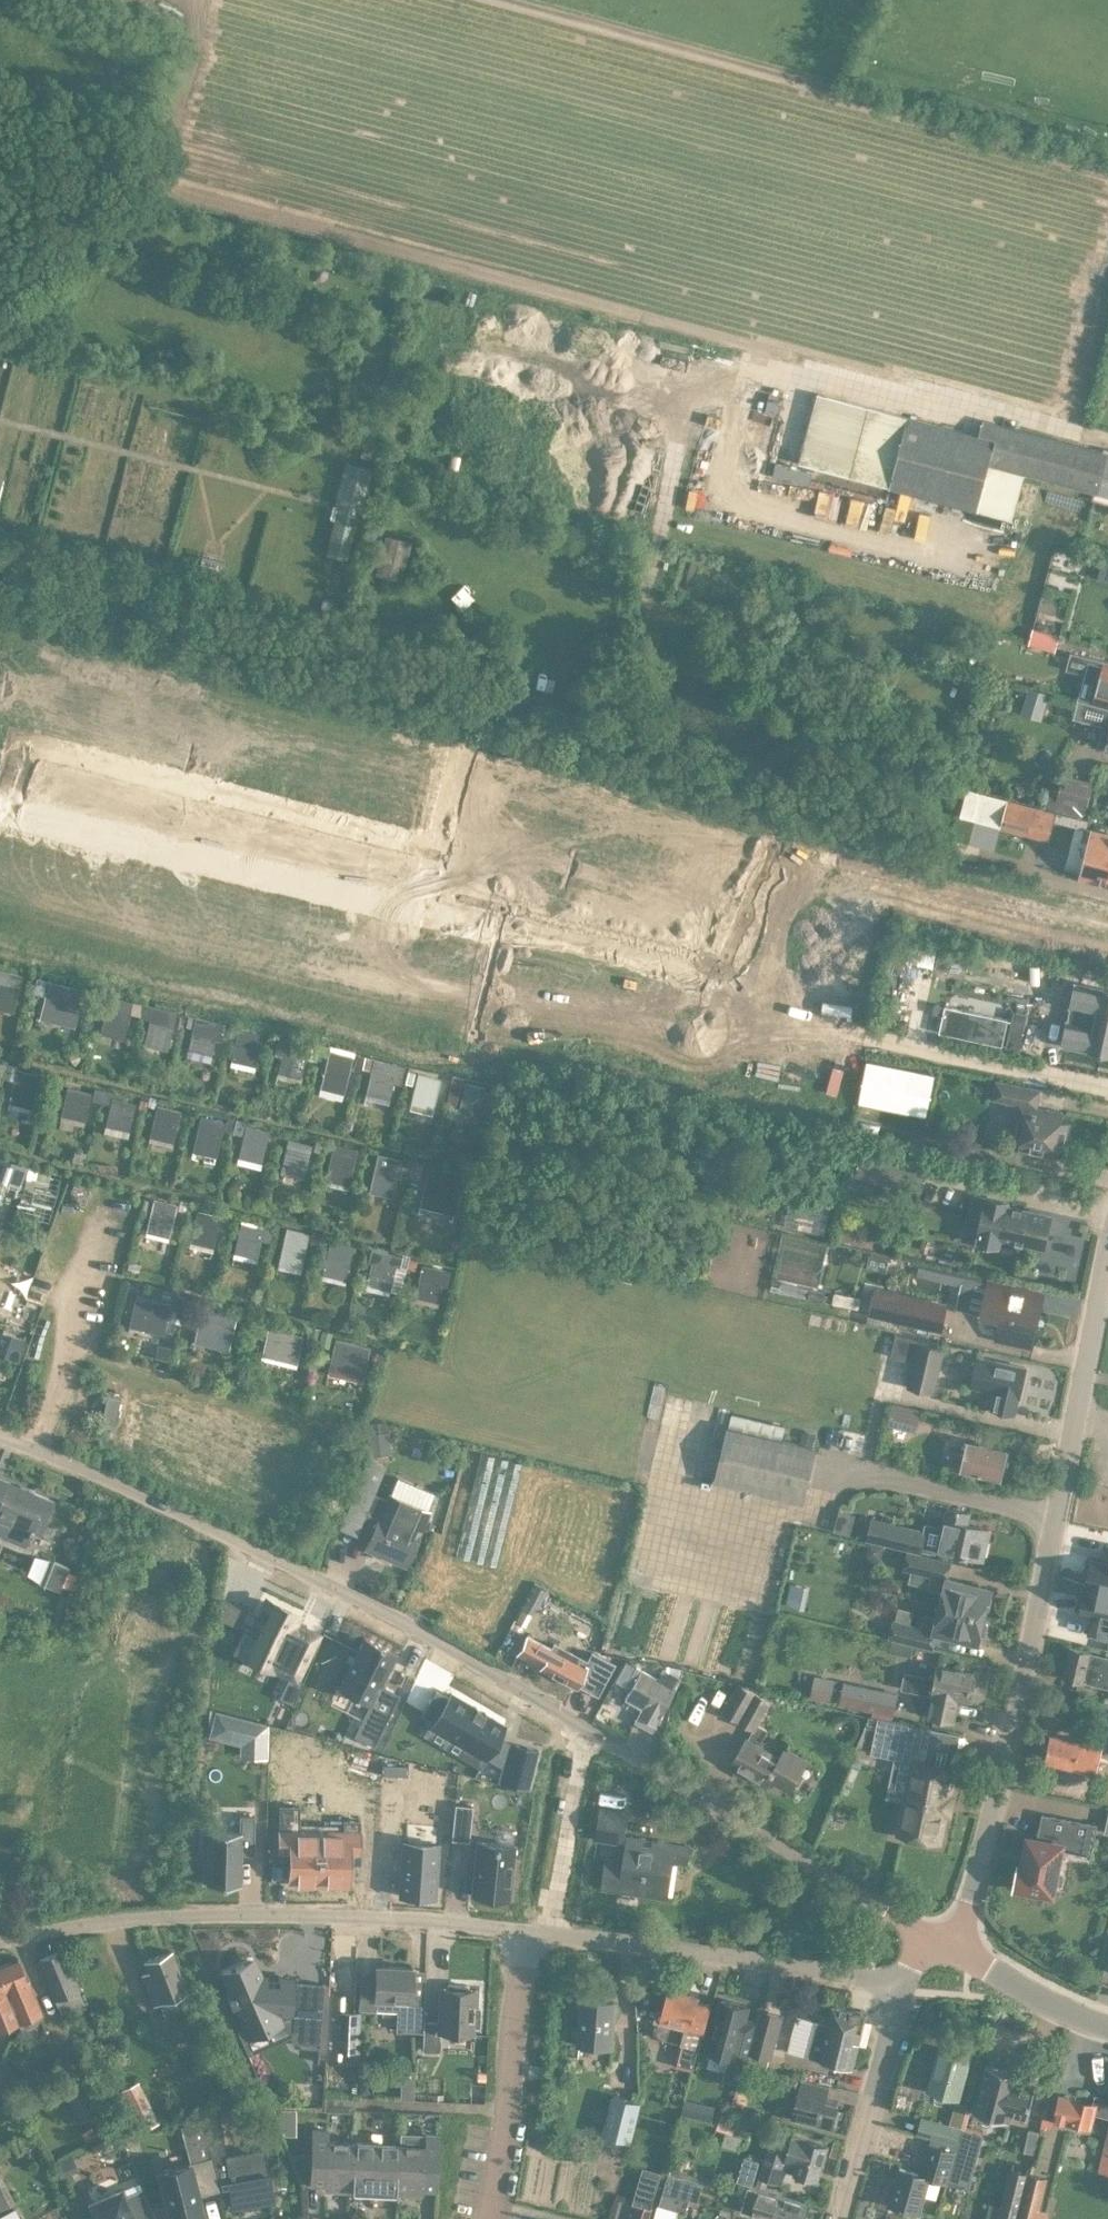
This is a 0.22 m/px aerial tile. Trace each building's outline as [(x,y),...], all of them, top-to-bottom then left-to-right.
[(888,483),(888,485),(1011,517),(1016,497),(1022,496),(1019,508),(1030,511),(1038,481),(1027,478),(1024,489),(1019,488),(1023,471),(1095,490),(1105,451),(998,423),(994,438),(815,391),(797,459),(888,483)] [(369,450),(359,447),(358,453),(368,456),(369,450)] [(1105,451),(1095,490),(1107,494),(1107,452),(1105,451)] [(341,460),(331,504),(333,504),(321,554),(347,561),(370,467),(341,460)] [(376,571),(397,577),(406,541),(385,535),(376,571)] [(222,555),(200,549),(194,572),(216,578),(222,555)] [(1096,574),(1107,577),(1107,558),(1101,557),(1096,574)] [(368,573),(357,570),(354,580),(365,583),(368,573)] [(328,598),(320,596),(318,607),(330,609),(332,601),(328,600),(328,598)] [(899,615),(901,609),(897,605),(892,604),(887,605),(885,611),(889,615),(894,616),(899,615)] [(1058,634),(1032,627),(1028,642),(1054,649),(1058,634)] [(1086,654),(1068,650),(1064,667),(1082,671),(1075,697),(1107,706),(1107,660),(1086,654)] [(1028,685),(1024,698),(1044,704),(1048,691),(1028,685)] [(1063,773),(1056,797),(1085,804),(1091,780),(1063,773)] [(966,787),(959,814),(974,818),(981,791),(966,787)] [(998,796),(983,792),(979,804),(995,809),(998,796)] [(1046,838),(1053,809),(1005,797),(997,825),(1046,838)] [(1091,828),(1079,874),(1107,882),(1107,833),(1091,828)] [(784,936),(781,948),(826,959),(832,934),(856,940),(859,925),(819,915),(816,929),(790,923),(787,936),(784,936)] [(781,961),(778,975),(804,981),(800,995),(840,1004),(844,989),(820,983),(826,959),(781,948),(778,960),(781,961)] [(10,1010),(19,973),(0,968),(0,1007),(10,1010)] [(43,994),(38,1014),(72,1022),(80,992),(65,988),(66,985),(37,978),(34,992),(43,994)] [(1061,1042),(1107,1052),(1107,988),(1074,981),(1069,1004),(1073,1005),(1070,1020),(1066,1019),(1061,1042)] [(101,1011),(96,1032),(121,1037),(129,1000),(97,992),(93,1009),(101,1011)] [(930,1010),(940,1012),(942,1003),(932,1001),(930,1010)] [(137,1014),(137,1015),(147,1018),(141,1043),(165,1049),(174,1010),(140,1002),(137,1014)] [(942,1003),(940,1012),(937,1028),(1000,1042),(1005,1016),(942,1003)] [(1012,1008),(1004,1044),(1018,1047),(1025,1011),(1012,1008)] [(186,1013),(183,1024),(190,1025),(193,1014),(186,1013)] [(224,1022),(193,1014),(190,1025),(184,1053),(208,1059),(213,1037),(220,1039),(224,1022)] [(259,1038),(260,1031),(237,1025),(227,1063),(252,1069),(259,1038)] [(305,1048),(304,1055),(314,1058),(316,1051),(317,1049),(319,1042),(311,1040),(311,1042),(307,1041),(305,1048)] [(282,1042),(274,1075),(298,1081),(304,1055),(305,1048),(282,1042)] [(317,1049),(316,1051),(326,1054),(327,1047),(328,1044),(326,1044),(319,1042),(317,1049)] [(326,1054),(318,1085),(342,1091),(351,1053),(327,1047),(326,1054)] [(361,1066),(367,1067),(369,1056),(363,1055),(361,1066)] [(354,1056),(351,1067),(358,1068),(360,1057),(354,1056)] [(371,1056),(362,1096),(386,1101),(394,1066),(383,1063),(384,1058),(371,1056)] [(4,1060),(0,1074),(11,1076),(15,1062),(4,1059),(4,1060)] [(863,1060),(860,1074),(855,1101),(927,1114),(934,1073),(863,1060)] [(14,1066),(5,1105),(29,1110),(38,1072),(14,1066)] [(407,1069),(404,1081),(410,1083),(413,1070),(407,1069)] [(440,1075),(416,1069),(406,1107),(430,1112),(440,1075)] [(461,1076),(450,1073),(447,1087),(444,1100),(454,1102),(457,1089),(458,1089),(461,1076)] [(994,1078),(991,1097),(1017,1102),(1010,1137),(1018,1139),(1017,1147),(1053,1155),(1054,1146),(1063,1148),(1069,1120),(1060,1118),(1062,1110),(1036,1104),(1039,1087),(994,1078)] [(486,1087),(461,1082),(454,1115),(480,1120),(486,1087)] [(57,1117),(82,1123),(89,1090),(65,1084),(57,1117)] [(89,1097),(98,1099),(100,1087),(92,1086),(89,1097)] [(100,1087),(98,1099),(106,1101),(109,1089),(100,1087)] [(147,1093),(145,1103),(152,1105),(155,1096),(147,1093)] [(133,1101),(109,1096),(102,1123),(127,1129),(133,1101)] [(138,1097),(136,1105),(143,1107),(145,1098),(138,1097)] [(146,1138),(170,1145),(179,1108),(155,1102),(146,1138)] [(191,1145),(215,1152),(223,1119),(199,1112),(191,1145)] [(229,1128),(232,1115),(225,1113),(222,1126),(229,1128)] [(239,1129),(242,1117),(234,1115),(231,1128),(239,1129)] [(268,1128),(243,1123),(234,1160),(258,1166),(268,1128)] [(318,1149),(321,1137),(314,1135),(311,1148),(318,1149)] [(286,1136),(278,1170),(301,1176),(309,1142),(286,1136)] [(333,1141),(321,1181),(346,1187),(356,1147),(333,1141)] [(925,1162),(859,1148),(855,1168),(920,1182),(925,1162)] [(374,1159),(365,1191),(389,1198),(399,1157),(384,1154),(383,1161),(374,1159)] [(408,1166),(406,1174),(408,1174),(406,1183),(414,1185),(416,1176),(417,1177),(421,1160),(411,1158),(410,1163),(409,1163),(408,1166)] [(396,1175),(404,1177),(407,1166),(399,1164),(396,1175)] [(416,1204),(452,1212),(458,1190),(459,1190),(463,1178),(425,1169),(416,1204)] [(13,1195),(0,1190),(0,1231),(13,1195)] [(975,1239),(998,1244),(1000,1235),(1042,1244),(1049,1214),(1006,1205),(1007,1200),(972,1192),(968,1209),(981,1212),(975,1239)] [(184,1209),(186,1198),(178,1196),(176,1208),(184,1209)] [(142,1232),(166,1238),(175,1203),(152,1197),(142,1232)] [(187,1244),(210,1249),(216,1226),(219,1213),(195,1208),(187,1244)] [(219,1213),(216,1226),(226,1229),(231,1212),(220,1210),(219,1213)] [(261,1226),(238,1220),(230,1255),(255,1260),(260,1237),(268,1239),(271,1225),(261,1222),(261,1226)] [(307,1241),(315,1243),(318,1231),(309,1229),(307,1241)] [(283,1230),(274,1265),(299,1271),(306,1235),(283,1230)] [(318,1231),(315,1243),(322,1244),(325,1233),(318,1231)] [(328,1237),(319,1276),(342,1282),(352,1243),(328,1237)] [(365,1277),(363,1282),(388,1289),(394,1263),(398,1263),(400,1254),(369,1246),(366,1257),(361,1276),(365,1277)] [(394,1263),(388,1289),(398,1291),(405,1265),(408,1253),(401,1252),(400,1254),(398,1263),(394,1263)] [(416,1255),(408,1253),(405,1265),(413,1267),(416,1255)] [(138,1262),(126,1259),(125,1265),(129,1266),(128,1269),(136,1271),(138,1262)] [(411,1300),(435,1305),(444,1267),(420,1261),(411,1300)] [(962,1307),(979,1310),(987,1312),(997,1327),(996,1335),(1029,1342),(1041,1292),(988,1280),(989,1276),(970,1272),(962,1307)] [(824,1289),(808,1285),(808,1286),(780,1280),(778,1288),(781,1289),(780,1290),(806,1296),(805,1296),(822,1300),(824,1289)] [(868,1308),(892,1314),(939,1325),(944,1303),(897,1292),(873,1287),(868,1308)] [(858,1295),(833,1289),(831,1300),(856,1305),(858,1295)] [(181,1310),(182,1308),(184,1298),(185,1295),(174,1292),(170,1308),(181,1310)] [(127,1321),(162,1330),(169,1301),(134,1293),(127,1321)] [(184,1298),(182,1308),(191,1310),(194,1300),(184,1298)] [(240,1307),(236,1323),(247,1325),(251,1309),(240,1307)] [(191,1340),(226,1349),(234,1316),(211,1311),(210,1312),(199,1309),(191,1340)] [(307,1324),(303,1340),(314,1342),(317,1326),(307,1324)] [(266,1325),(258,1356),(294,1365),(300,1340),(291,1338),(293,1331),(266,1325)] [(326,1346),(330,1330),(319,1328),(316,1343),(326,1346)] [(917,1337),(894,1331),(889,1353),(911,1358),(905,1384),(932,1391),(943,1346),(917,1339),(917,1337)] [(4,1354),(18,1360),(26,1339),(11,1333),(4,1354)] [(367,1344),(334,1336),(326,1372),(359,1379),(367,1344)] [(1024,1366),(977,1354),(970,1382),(995,1388),(991,1405),(1012,1410),(1016,1393),(1018,1393),(1024,1366)] [(885,1423),(914,1429),(919,1408),(890,1402),(885,1423)] [(727,1425),(714,1478),(801,1498),(813,1445),(810,1444),(798,1441),(782,1438),(785,1424),(730,1411),(727,1425)] [(364,1431),(367,1454),(389,1451),(387,1428),(383,1428),(382,1419),(367,1421),(368,1430),(364,1431)] [(801,1429),(798,1441),(810,1444),(813,1431),(805,1429),(804,1430),(801,1429)] [(950,1449),(947,1462),(960,1465),(999,1475),(1005,1447),(989,1443),(966,1438),(963,1452),(950,1449)] [(479,1450),(454,1553),(494,1563),(519,1459),(479,1450)] [(371,1492),(354,1532),(366,1537),(363,1546),(404,1563),(418,1531),(428,1507),(425,1506),(432,1490),(396,1475),(389,1491),(387,1490),(384,1497),(372,1492),(371,1492)] [(23,1544),(29,1529),(38,1533),(52,1499),(0,1477),(0,1535),(23,1544)] [(937,1547),(980,1557),(987,1527),(965,1522),(968,1511),(946,1506),(937,1547)] [(923,1530),(870,1517),(866,1537),(918,1549),(923,1530)] [(864,1554),(873,1557),(879,1553),(882,1543),(868,1539),(864,1554)] [(1106,1544),(1103,1560),(1090,1558),(1085,1584),(1107,1589),(1107,1545),(1106,1544)] [(984,1613),(981,1612),(987,1587),(945,1577),(949,1560),(906,1549),(902,1566),(929,1573),(926,1586),(941,1589),(938,1602),(984,1614),(984,1613)] [(46,1556),(37,1580),(56,1588),(66,1564),(46,1556)] [(543,1588),(531,1582),(522,1599),(534,1606),(543,1588)] [(1085,1584),(1079,1610),(1092,1612),(1089,1628),(1107,1632),(1107,1589),(1085,1584)] [(220,1595),(211,1612),(236,1624),(244,1607),(220,1595)] [(265,1598),(240,1650),(287,1673),(276,1694),(292,1702),(301,1678),(294,1675),(315,1632),(291,1621),(295,1613),(265,1598)] [(977,1640),(984,1614),(938,1602),(938,1603),(940,1604),(937,1616),(922,1612),(919,1625),(892,1618),(888,1635),(931,1646),(935,1629),(977,1640)] [(550,1646),(525,1633),(515,1651),(538,1664),(538,1665),(574,1685),(576,1681),(595,1691),(606,1671),(552,1642),(550,1646)] [(394,1650),(362,1634),(337,1686),(367,1701),(351,1733),(372,1742),(397,1691),(378,1681),(394,1650)] [(1069,1645),(1062,1675),(1099,1684),(1100,1683),(1107,1685),(1107,1655),(1107,1654),(1069,1645)] [(932,1693),(928,1714),(952,1719),(956,1698),(965,1699),(968,1686),(970,1687),(972,1685),(974,1676),(973,1673),(971,1673),(971,1670),(935,1662),(932,1676),(903,1670),(900,1686),(932,1693)] [(639,1705),(635,1713),(633,1718),(650,1727),(672,1686),(678,1676),(661,1665),(655,1676),(634,1665),(624,1685),(628,1687),(623,1697),(639,1705)] [(816,1675),(811,1697),(828,1701),(833,1679),(816,1675)] [(837,1703),(891,1714),(896,1689),(842,1679),(837,1703)] [(737,1681),(723,1710),(752,1726),(746,1737),(745,1737),(730,1763),(764,1783),(768,1776),(779,1757),(778,1756),(757,1744),(766,1727),(755,1721),(768,1699),(737,1681)] [(448,1690),(446,1694),(434,1687),(420,1712),(431,1719),(429,1723),(483,1754),(502,1721),(448,1690)] [(213,1707),(206,1730),(239,1739),(245,1715),(213,1707)] [(929,1731),(875,1717),(866,1750),(910,1762),(890,1833),(929,1843),(949,1771),(920,1763),(929,1731)] [(1049,1732),(1043,1757),(1087,1767),(1090,1753),(1107,1758),(1107,1742),(1080,1735),(1079,1739),(1049,1732)] [(506,1740),(496,1780),(522,1787),(532,1747),(506,1740)] [(778,1756),(779,1757),(768,1776),(788,1788),(805,1759),(784,1746),(778,1756)] [(849,1766),(856,1769),(859,1761),(854,1759),(851,1758),(848,1765),(849,1766)] [(851,1780),(844,1777),(840,1784),(848,1787),(851,1780)] [(1103,1802),(1107,1786),(1085,1780),(1081,1797),(1103,1802)] [(453,1802),(449,1837),(467,1839),(470,1803),(453,1802)] [(278,1803),(277,1847),(288,1848),(288,1879),(296,1879),(296,1883),(310,1883),(310,1879),(317,1879),(317,1830),(296,1830),(297,1803),(278,1803)] [(627,1810),(600,1806),(596,1835),(622,1839),(627,1810)] [(1045,1882),(1052,1884),(1053,1880),(1061,1840),(1059,1840),(1060,1831),(1092,1837),(1095,1821),(1040,1810),(1037,1827),(1041,1828),(1039,1836),(1026,1834),(1020,1863),(1017,1862),(1014,1877),(1027,1879),(1027,1882),(1028,1884),(1042,1886),(1044,1885),(1045,1882)] [(317,1830),(317,1879),(345,1880),(346,1848),(357,1848),(357,1818),(342,1817),(342,1831),(317,1830)] [(204,1891),(237,1891),(237,1860),(251,1860),(251,1823),(236,1822),(236,1838),(204,1838),(204,1840),(200,1839),(200,1859),(204,1860),(204,1891)] [(626,1835),(625,1843),(623,1859),(605,1856),(601,1885),(620,1888),(621,1881),(638,1884),(637,1890),(665,1895),(671,1858),(685,1860),(688,1844),(626,1835)] [(402,1839),(398,1893),(431,1895),(435,1841),(433,1841),(433,1842),(404,1840),(404,1839),(402,1839)] [(512,1843),(475,1839),(469,1892),(506,1896),(512,1843)] [(35,1957),(60,2017),(85,2004),(77,1988),(60,1947),(35,1957)] [(162,1953),(137,1966),(142,1976),(136,1979),(137,1982),(151,2009),(183,1993),(162,1953)] [(2,1985),(15,2018),(16,2018),(19,2027),(21,2026),(20,2026),(32,2021),(36,2018),(38,2013),(38,2008),(39,2008),(25,1975),(24,1975),(15,1955),(0,1962),(0,1980),(2,1985)] [(251,1957),(221,1970),(230,1993),(226,1994),(228,1999),(232,1998),(244,2025),(235,2029),(239,2036),(284,2015),(295,2039),(318,2041),(323,1981),(321,1981),(320,1984),(289,1981),(290,1977),(259,1974),(251,1957)] [(421,1999),(420,2028),(435,2029),(436,2011),(470,2012),(470,2005),(474,2005),(475,1986),(471,1986),(472,1968),(463,1967),(464,1963),(445,1962),(445,1966),(436,1966),(435,2000),(421,1999)] [(416,1996),(408,1995),(410,1965),(374,1963),(373,1979),(359,1979),(358,2005),(396,2008),(395,2032),(413,2032),(416,1996)] [(15,2018),(2,1985),(0,1980),(0,2025),(15,2018)] [(653,1992),(649,2003),(657,2005),(654,2015),(657,2016),(653,2029),(657,2036),(679,2041),(673,2062),(690,2067),(696,2044),(697,2044),(708,2002),(695,1999),(697,1993),(667,1985),(665,1995),(653,1992)] [(356,2047),(358,2010),(342,2009),(343,1993),(327,1992),(324,2057),(337,2058),(338,2046),(356,2047)] [(614,1999),(581,1997),(578,2042),(610,2044),(614,1999)] [(733,2057),(732,2061),(745,2064),(748,2052),(753,2030),(755,2024),(742,2021),(746,2005),(745,2005),(722,2000),(720,1999),(707,2051),(733,2057)] [(813,2017),(804,2054),(851,2066),(861,2027),(860,2027),(863,2016),(861,2011),(849,2009),(849,2008),(831,2003),(826,2020),(813,2017)] [(759,2009),(755,2024),(753,2030),(748,2052),(768,2057),(779,2013),(759,2009)] [(113,2045),(110,2040),(102,2044),(99,2038),(94,2040),(100,2052),(113,2045)] [(939,2045),(927,2088),(957,2096),(969,2053),(939,2045)] [(1010,2118),(1011,2111),(1026,2115),(1035,2083),(1020,2080),(1022,2072),(986,2063),(973,2108),(1010,2118)] [(399,2067),(398,2096),(411,2097),(412,2068),(399,2067)] [(831,2127),(832,2122),(836,2123),(839,2110),(836,2109),(838,2100),(825,2096),(829,2084),(803,2077),(793,2117),(831,2127)] [(121,2088),(140,2127),(156,2119),(136,2080),(121,2088)] [(602,2131),(629,2138),(639,2098),(612,2092),(602,2131)] [(1097,2093),(1092,2098),(1091,2101),(1056,2092),(1050,2117),(1090,2127),(1093,2112),(1102,2114),(1102,2112),(1107,2113),(1107,2096),(1097,2093)] [(331,2108),(360,2109),(361,2094),(331,2093),(331,2107),(331,2108)] [(706,2101),(702,2116),(711,2118),(714,2103),(706,2101)] [(714,2125),(725,2129),(732,2131),(737,2115),(719,2109),(714,2125)] [(920,2116),(916,2129),(928,2133),(955,2140),(959,2127),(932,2119),(920,2116)] [(94,2133),(89,2124),(79,2129),(84,2138),(94,2133)] [(262,2145),(260,2145),(262,2152),(241,2156),(240,2149),(224,2152),(219,2125),(202,2129),(218,2188),(228,2186),(231,2205),(271,2198),(262,2145)] [(323,2186),(348,2188),(350,2139),(325,2138),(326,2127),(311,2126),(308,2181),(323,2182),(323,2186)] [(1037,2128),(1028,2126),(1023,2147),(1032,2150),(1037,2128)] [(959,2127),(955,2140),(975,2146),(979,2132),(959,2127)] [(434,2187),(435,2163),(436,2132),(423,2132),(423,2143),(419,2143),(398,2142),(396,2190),(421,2191),(421,2186),(434,2187)] [(767,2145),(758,2177),(780,2183),(787,2162),(795,2164),(792,2171),(816,2178),(826,2143),(790,2133),(785,2150),(767,2145)] [(396,2190),(398,2142),(350,2139),(348,2188),(396,2190)] [(888,2201),(917,2210),(927,2178),(945,2183),(954,2149),(927,2141),(918,2171),(898,2165),(888,2201)] [(970,2152),(956,2148),(947,2181),(961,2185),(970,2152)] [(195,2209),(197,2208),(191,2188),(212,2182),(203,2151),(152,2166),(167,2217),(178,2214),(179,2218),(196,2213),(195,2209)] [(758,2159),(743,2154),(736,2179),(748,2183),(751,2183),(758,2159)] [(640,2163),(630,2197),(636,2199),(649,2202),(659,2169),(640,2163)] [(1027,2172),(1008,2167),(995,2218),(1016,2218),(1027,2172)] [(665,2171),(660,2188),(695,2199),(700,2181),(665,2171)] [(1027,2172),(1016,2218),(1019,2218),(1034,2218),(1045,2176),(1027,2172)] [(13,2199),(0,2174),(0,2206),(13,2199)] [(745,2192),(748,2184),(748,2183),(740,2180),(738,2189),(745,2192)] [(807,2201),(748,2184),(741,2208),(781,2218),(804,2218),(806,2214),(804,2211),(807,2201)] [(150,2212),(139,2187),(121,2195),(118,2188),(89,2200),(97,2218),(133,2218),(150,2212)] [(660,2188),(652,2217),(659,2218),(687,2218),(688,2217),(681,2215),(686,2197),(695,2200),(695,2199),(660,2188)] [(651,2203),(649,2202),(636,2199),(630,2218),(646,2218),(651,2203)] [(160,2204),(150,2206),(155,2218),(163,2217),(160,2204)] [(0,2212),(0,2214),(3,2218),(20,2218),(13,2205),(0,2212)]
